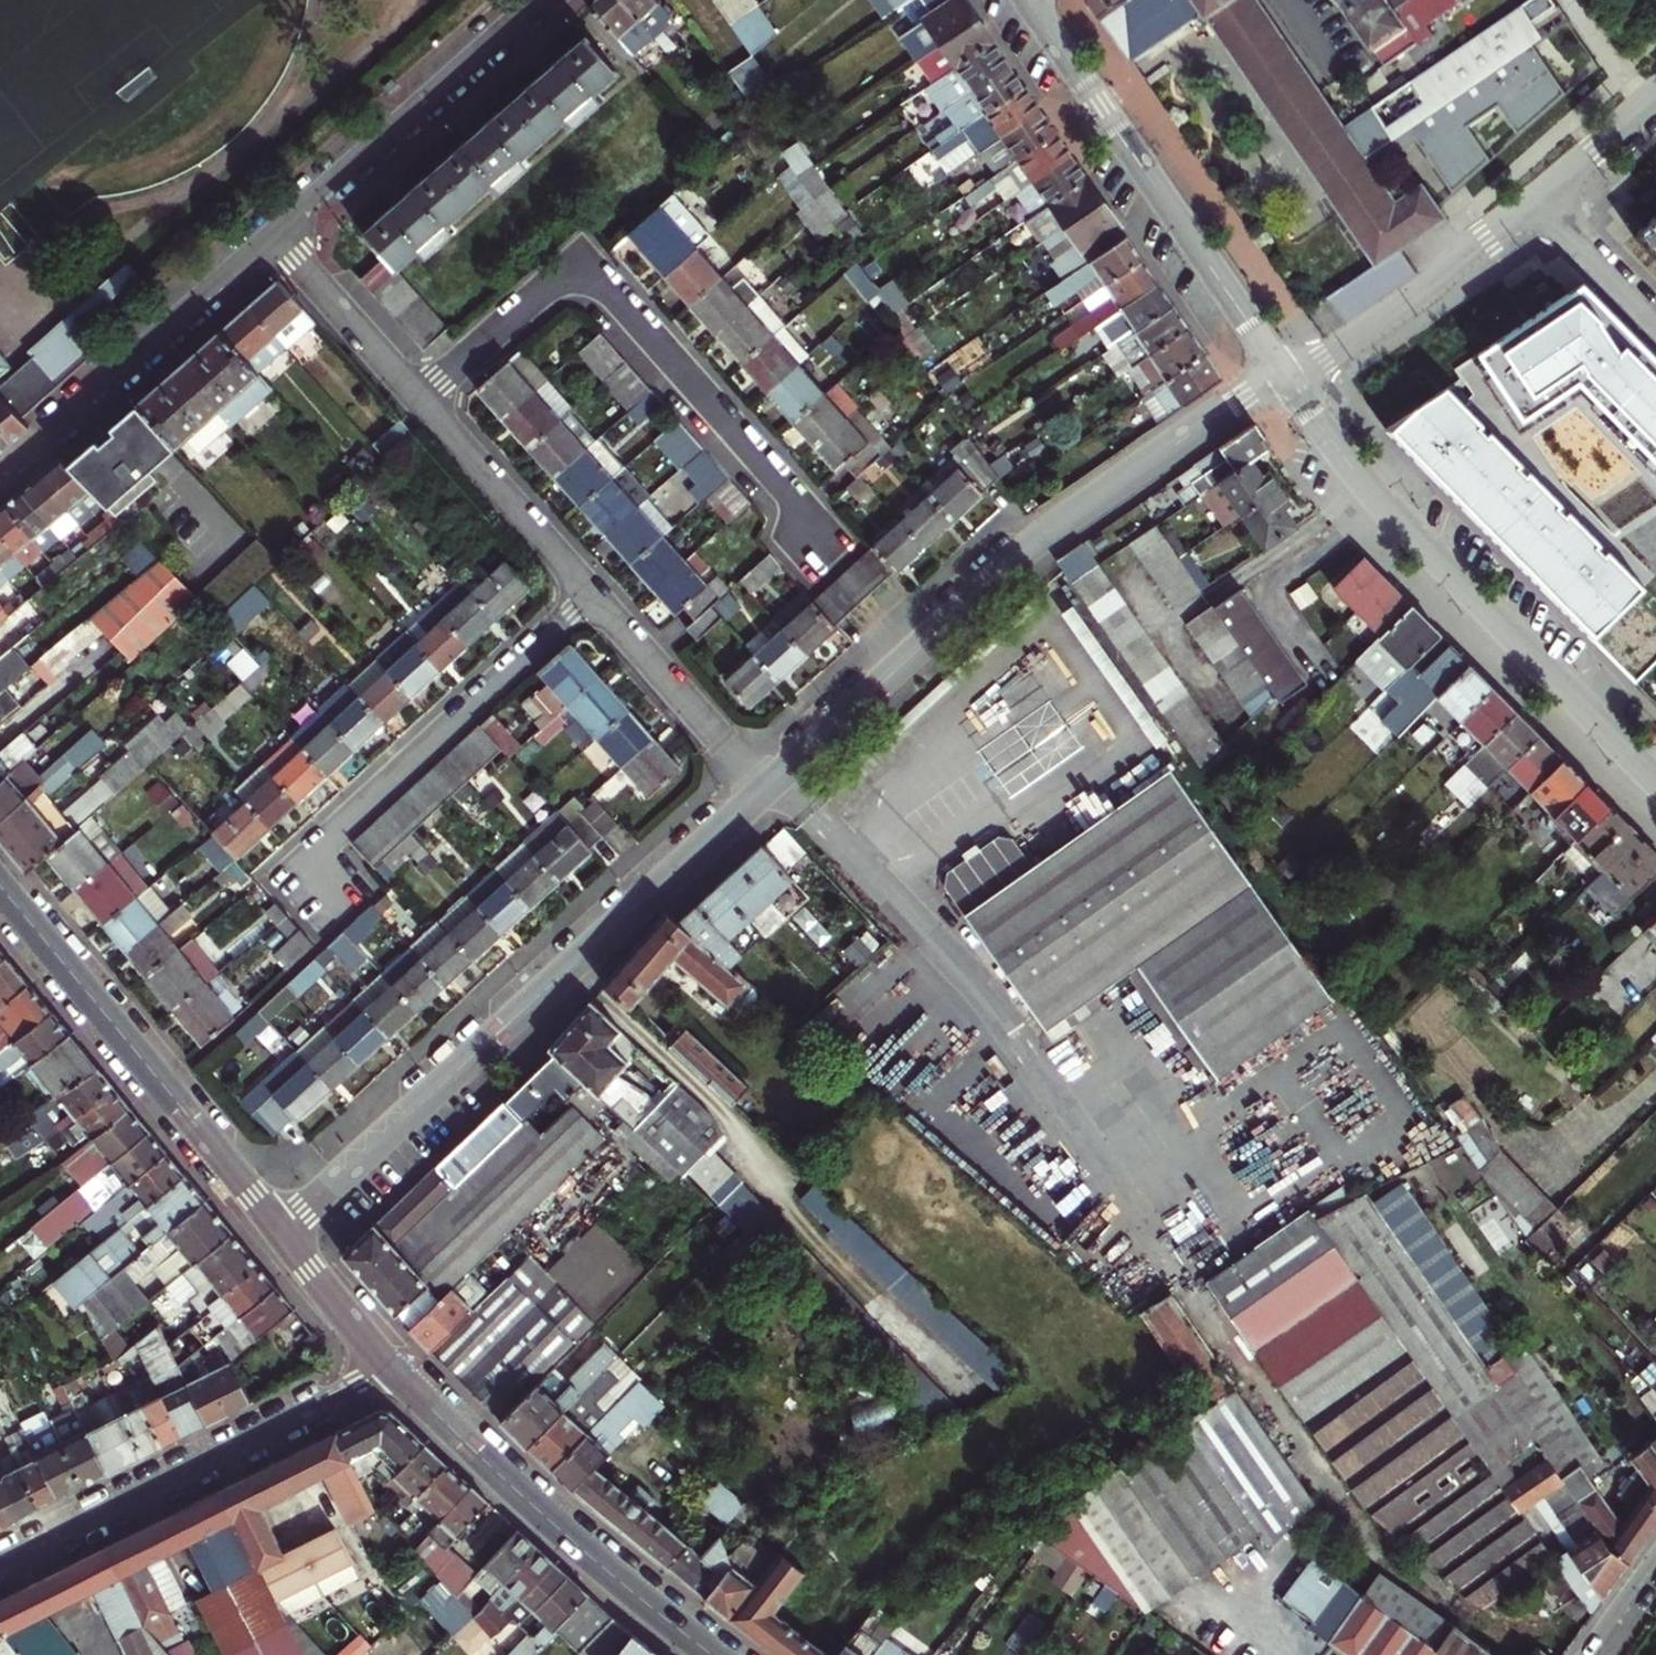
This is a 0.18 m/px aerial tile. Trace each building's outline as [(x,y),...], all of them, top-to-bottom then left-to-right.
[(624,0),(595,0),(591,4),(633,52),(654,34),(624,0)] [(654,34),(666,48),(673,42),(660,28),(673,16),(660,0),(624,0),(654,34)] [(758,0),(718,0),(733,22),(760,3),(758,0)] [(911,0),(893,0),(898,8),(908,2),(911,0)] [(980,17),(970,3),(968,0),(911,0),(908,2),(922,21),(900,37),(917,61),(980,17)] [(1133,0),(1098,0),(1098,2),(1108,17),(1133,0)] [(1108,17),(1136,59),(1210,11),(1381,261),(1332,294),(1348,319),(1421,270),(1404,244),(1452,212),(1446,203),(1432,183),(1404,203),(1380,167),(1408,148),(1379,106),(1351,125),(1327,90),(1265,0),(1133,0),(1108,17)] [(1349,3),(1355,12),(1373,0),(1347,0),(1349,3)] [(1355,12),(1362,22),(1369,31),(1400,9),(1394,0),(1373,0),(1355,12)] [(1369,31),(1380,49),(1392,65),(1440,32),(1433,22),(1466,0),(1414,0),(1400,9),(1369,31)] [(1498,158),(1472,128),(1502,107),(1526,133),(1573,91),(1538,39),(1548,33),(1539,17),(1562,2),(1561,0),(1533,0),(1425,74),(1420,67),(1408,75),(1413,83),(1379,106),(1408,148),(1424,137),(1461,190),(1498,158)] [(760,3),(733,22),(760,60),(784,38),(760,3)] [(934,86),(997,42),(989,31),(980,17),(917,61),(934,86)] [(595,90),(616,71),(586,38),(555,66),(483,131),(408,197),(369,232),(389,254),(401,266),(422,247),(429,255),(456,230),(449,222),(495,181),(501,189),(529,163),(522,156),(567,115),(574,123),(601,98),(595,90)] [(949,107),(1012,63),(1005,53),(997,42),(934,86),(927,90),(942,111),(949,107)] [(740,80),(758,106),(781,90),(760,60),(740,80)] [(945,142),(1026,84),(1020,75),(1012,63),(949,107),(958,122),(940,135),(945,142)] [(985,150),(1044,109),(1036,97),(1026,84),(945,142),(927,155),(934,165),(940,160),(950,174),(985,150)] [(1000,172),(1059,131),(1053,122),(1044,109),(985,150),(1000,172)] [(1016,195),(1075,154),(1067,143),(1059,131),(1000,172),(982,185),(969,193),(964,197),(971,206),(995,189),(1004,202),(1016,195)] [(802,176),(816,167),(799,143),(786,153),(796,168),(802,176)] [(1031,217),(1090,176),(1082,165),(1075,154),(1016,195),(1031,217)] [(817,198),(831,188),(816,167),(802,176),(817,198)] [(806,212),(819,201),(817,198),(802,176),(796,168),(784,179),(806,212)] [(1049,240),(1107,201),(1099,190),(1090,176),(1031,217),(1025,222),(1041,246),(1049,240)] [(964,186),(969,193),(982,185),(976,177),(964,186)] [(819,201),(833,220),(846,211),(831,188),(817,198),(819,201)] [(825,248),(842,233),(835,224),(833,220),(819,201),(806,212),(803,215),(825,248)] [(1065,280),(1131,235),(1119,218),(1107,201),(1049,240),(1061,257),(1053,262),(1065,280)] [(660,259),(676,276),(706,249),(667,207),(637,234),(649,246),(649,247),(660,259)] [(854,212),(835,224),(842,233),(849,244),(867,231),(854,212)] [(1650,223),(1635,236),(1655,257),(1655,217),(1650,223)] [(1111,283),(1147,259),(1138,246),(1131,235),(1065,280),(1050,290),(1060,305),(1105,274),(1111,283)] [(687,288),(703,305),(732,279),(706,249),(676,276),(687,288)] [(401,266),(389,254),(366,275),(428,345),(452,322),(401,266)] [(881,288),(890,281),(874,259),(865,266),(881,288)] [(1102,322),(1162,281),(1156,271),(1147,259),(1111,283),(1093,295),(1101,307),(1052,340),(1059,351),(1102,322)] [(0,385),(0,392),(22,415),(100,347),(81,326),(141,271),(132,260),(32,349),(36,353),(0,385)] [(881,288),(865,266),(862,263),(850,274),(872,305),(885,294),(881,288)] [(898,311),(907,304),(913,300),(897,277),(890,281),(881,288),(885,294),(898,311)] [(717,321),(729,334),(772,296),(756,278),(742,290),(732,279),(703,305),(717,321)] [(269,290),(252,305),(289,346),(294,351),(322,326),(282,279),(269,290)] [(1117,345),(1178,305),(1171,294),(1162,281),(1102,322),(1117,345)] [(1585,284),(1566,297),(1481,354),(1525,418),(1581,380),(1655,457),(1655,356),(1585,284)] [(744,350),(753,361),(792,326),(796,322),(772,296),(729,334),(744,350)] [(914,333),(923,327),(907,304),(898,311),(907,324),(914,333)] [(236,319),(222,332),(258,372),(289,346),(252,305),(236,319)] [(1131,369),(1194,327),(1186,316),(1178,305),(1117,345),(1104,354),(1120,376),(1131,369)] [(907,324),(892,337),(912,364),(927,351),(914,333),(907,324)] [(914,333),(927,351),(931,356),(943,348),(927,324),(923,327),(914,333)] [(767,376),(779,389),(809,362),(819,354),(792,326),(753,361),(767,376)] [(1147,394),(1211,351),(1202,339),(1194,327),(1131,369),(1147,394)] [(186,364),(140,405),(177,445),(197,429),(219,410),(260,374),(258,372),(222,332),(186,364)] [(611,390),(637,365),(611,335),(584,359),(611,390)] [(12,363),(0,348),(0,374),(12,363)] [(1147,394),(1164,420),(1228,377),(1220,365),(1211,351),(1147,394)] [(790,401),(804,416),(834,390),(809,362),(779,389),(790,401)] [(527,365),(485,403),(498,417),(508,428),(550,390),(527,365)] [(636,417),(663,393),(637,365),(611,390),(636,417)] [(219,410),(233,425),(274,389),(260,374),(219,410)] [(817,430),(827,441),(868,403),(846,379),(834,390),(804,416),(817,430)] [(894,381),(883,390),(895,405),(906,395),(894,381)] [(959,397),(968,412),(985,400),(976,386),(959,397)] [(1482,424),(1448,389),(1385,431),(1592,637),(1643,587),(1491,433),(1488,437),(1479,427),(1482,424)] [(550,390),(508,428),(522,442),(535,457),(577,420),(550,390)] [(13,439),(22,432),(31,424),(22,415),(0,392),(0,393),(0,423),(13,439)] [(645,429),(673,404),(663,393),(636,417),(645,429)] [(868,403),(827,441),(842,457),(849,465),(855,459),(868,473),(906,439),(871,401),(868,403)] [(177,445),(140,405),(107,433),(71,465),(105,500),(117,512),(158,477),(153,470),(177,445)] [(219,410),(197,429),(210,445),(233,425),(219,410)] [(979,429),(983,436),(993,428),(986,416),(975,423),(979,429)] [(403,418),(376,444),(390,459),(418,434),(403,418)] [(577,420),(535,457),(548,472),(561,485),(602,448),(577,420)] [(689,420),(665,441),(691,470),(714,449),(689,420)] [(1206,491),(1254,458),(1274,445),(1265,431),(1259,422),(1200,461),(1207,471),(1178,490),(1187,503),(1206,491)] [(4,447),(13,439),(0,423),(0,450),(4,447)] [(945,491),(968,516),(984,502),(1009,480),(983,436),(979,429),(959,446),(963,451),(933,478),(945,491)] [(602,448),(561,485),(574,500),(587,514),(627,477),(602,448)] [(704,509),(713,501),(739,477),(714,449),(691,470),(687,474),(700,488),(692,495),(704,509)] [(52,464),(41,473),(80,520),(81,520),(105,500),(71,465),(62,456),(52,464)] [(1228,523),(1246,511),(1282,486),(1276,476),(1272,470),(1265,474),(1254,458),(1206,491),(1228,523)] [(627,477),(587,514),(600,528),(613,542),(654,505),(660,499),(634,471),(627,477)] [(32,481),(23,488),(62,535),(70,528),(80,520),(41,473),(32,481)] [(739,477),(713,501),(734,525),(761,500),(739,477)] [(865,477),(844,495),(853,505),(861,498),(866,503),(878,492),(865,477)] [(1282,486),(1246,511),(1270,545),(1299,525),(1287,507),(1293,502),(1288,495),(1282,486)] [(15,495),(6,503),(43,546),(45,549),(62,535),(23,488),(15,495)] [(915,519),(937,544),(952,531),(968,516),(945,491),(915,519)] [(382,508),(367,492),(353,505),(367,522),(382,508)] [(26,560),(43,546),(6,503),(0,507),(0,529),(26,560)] [(654,505),(613,542),(625,556),(638,570),(667,543),(679,533),(654,505)] [(117,512),(92,533),(98,541),(124,520),(117,512)] [(884,547),(900,565),(907,572),(922,558),(937,544),(915,519),(884,547)] [(1157,524),(1131,542),(1176,610),(1203,592),(1162,532),(1157,524)] [(1173,525),(1162,532),(1203,592),(1213,584),(1173,525)] [(9,575),(26,560),(0,529),(0,564),(9,575)] [(92,533),(74,548),(80,556),(98,541),(92,533)] [(330,550),(316,535),(304,545),(317,561),(330,550)] [(259,536),(195,594),(201,599),(228,627),(269,591),(258,578),(279,558),(259,536)] [(140,575),(75,630),(86,643),(104,628),(133,660),(201,599),(195,594),(142,539),(123,555),(140,575)] [(1203,765),(1225,743),(1086,539),(1059,557),(1203,765)] [(667,543),(638,570),(648,582),(660,594),(689,567),(667,543)] [(823,597),(842,618),(900,565),(884,547),(881,544),(823,597)] [(74,548),(69,552),(76,560),(80,556),(74,548)] [(780,551),(750,578),(760,589),(791,563),(780,551)] [(1385,636),(1415,607),(1418,604),(1390,576),(1371,556),(1337,588),(1385,636)] [(689,567),(660,594),(676,612),(683,619),(692,612),(702,623),(723,603),(733,594),(699,557),(689,567)] [(57,562),(40,576),(46,584),(63,570),(57,562)] [(487,570),(473,583),(505,618),(522,602),(538,588),(515,563),(496,580),(487,570)] [(9,575),(0,564),(0,582),(9,575)] [(473,583),(442,610),(474,646),(490,631),(505,618),(473,583)] [(1314,597),(1304,583),(1291,592),(1301,606),(1314,597)] [(784,616),(794,626),(818,653),(832,640),(848,625),(842,618),(823,597),(815,589),(784,616)] [(1309,689),(1244,594),(1218,612),(1275,696),(1282,707),(1309,689)] [(15,645),(48,616),(32,596),(18,608),(1,622),(0,623),(0,657),(15,645)] [(1079,600),(1067,608),(1168,756),(1181,747),(1079,600)] [(702,623),(695,630),(706,642),(717,632),(724,639),(741,624),(723,603),(702,623)] [(1275,696),(1218,612),(1213,605),(1188,623),(1253,717),(1275,696)] [(1418,660),(1443,636),(1428,620),(1415,607),(1385,636),(1357,662),(1385,691),(1418,660)] [(442,610),(412,637),(444,673),(459,659),(474,646),(442,610)] [(756,640),(767,651),(790,678),(803,666),(818,653),(794,626),(783,636),(773,625),(756,640)] [(1416,719),(1474,661),(1460,647),(1446,633),(1443,636),(1418,660),(1424,667),(1426,672),(1431,678),(1413,695),(1411,693),(1390,713),(1405,729),(1416,719)] [(583,697),(612,670),(597,653),(582,636),(553,664),(564,678),(547,692),(565,713),(583,697)] [(412,637),(384,662),(416,699),(431,686),(444,673),(412,637)] [(31,665),(15,645),(0,657),(0,691),(31,665)] [(234,663),(246,676),(262,662),(250,649),(234,663)] [(767,651),(737,679),(761,705),(775,692),(790,678),(767,651)] [(13,702),(11,698),(53,662),(46,653),(31,665),(0,691),(0,713),(13,702)] [(1464,719),(1498,686),(1486,674),(1474,661),(1416,719),(1426,729),(1439,716),(1452,730),(1464,719)] [(384,662),(356,687),(389,724),(403,711),(416,699),(384,662)] [(613,730),(643,702),(626,685),(612,670),(583,697),(613,730)] [(244,678),(215,703),(231,721),(259,695),(244,678)] [(1488,743),(1521,710),(1509,697),(1498,686),(1464,719),(1488,743)] [(356,687),(327,714),(360,750),(374,737),(389,724),(356,687)] [(628,768),(669,731),(655,716),(643,702),(613,730),(602,740),(628,768)] [(231,721),(215,703),(199,718),(218,739),(235,724),(231,721)] [(1510,765),(1543,732),(1533,722),(1521,710),(1488,743),(1469,761),(1491,784),(1510,765)] [(327,714),(299,739),(331,776),(347,762),(360,750),(327,714)] [(518,738),(499,716),(359,847),(378,868),(388,858),(399,870),(411,859),(400,847),(518,738)] [(40,857),(85,818),(182,732),(171,718),(156,728),(151,723),(119,752),(123,757),(64,809),(49,793),(39,782),(0,817),(0,835),(22,862),(28,869),(40,857)] [(27,755),(60,726),(53,718),(32,735),(26,728),(0,751),(0,779),(27,755)] [(39,782),(49,793),(107,741),(98,730),(45,776),(27,755),(0,779),(0,817),(39,782)] [(680,744),(669,731),(628,768),(639,779),(649,770),(665,786),(693,759),(680,744)] [(1534,787),(1566,756),(1554,744),(1543,732),(1510,765),(1533,788),(1534,787)] [(299,739),(271,765),(304,801),(320,787),(331,776),(299,739)] [(1583,837),(1615,806),(1602,793),(1580,770),(1566,756),(1534,787),(1583,837)] [(1337,998),(1174,764),(1036,863),(1017,833),(1005,832),(977,852),(950,872),(950,884),(1047,1025),(1131,966),(1211,1082),(1337,998)] [(242,791),(252,802),(276,827),(292,812),(304,801),(271,765),(242,791)] [(503,789),(490,801),(500,811),(513,799),(503,789)] [(575,799),(561,812),(592,846),(619,822),(599,800),(586,811),(575,799)] [(252,802),(218,833),(237,853),(242,858),(260,842),(276,827),(252,802)] [(1606,869),(1642,834),(1628,820),(1615,806),(1583,837),(1569,850),(1587,868),(1597,859),(1606,869)] [(595,850),(592,846),(561,812),(528,842),(561,880),(578,865),(595,850)] [(55,875),(69,892),(114,855),(85,818),(40,857),(55,875)] [(787,829),(767,844),(787,869),(806,854),(787,829)] [(1655,874),(1655,849),(1655,848),(1642,834),(1606,869),(1615,878),(1608,886),(1625,904),(1642,887),(1655,874)] [(448,839),(421,864),(428,873),(456,848),(448,839)] [(546,893),(561,880),(528,842),(499,868),(533,905),(546,893)] [(748,853),(737,863),(782,913),(804,893),(759,843),(748,853)] [(242,858),(237,853),(218,869),(226,879),(242,874),(246,878),(253,871),(242,858)] [(83,910),(97,926),(142,888),(114,855),(69,892),(83,910)] [(725,875),(717,883),(747,916),(761,932),(782,913),(737,863),(725,875)] [(517,918),(533,905),(499,868),(471,893),(505,930),(517,918)] [(1642,887),(1655,900),(1655,899),(1655,874),(1642,887)] [(704,894),(694,904),(717,928),(703,940),(728,963),(740,952),(725,936),(747,916),(717,883),(704,894)] [(108,940),(117,951),(163,914),(142,888),(97,926),(108,940)] [(489,944),(505,930),(471,893),(442,918),(475,956),(489,944)] [(386,895),(375,905),(384,915),(395,905),(386,895)] [(129,965),(139,978),(172,951),(160,936),(185,915),(176,904),(163,914),(117,951),(129,965)] [(679,918),(692,930),(703,940),(717,928),(694,904),(685,912),(679,918)] [(375,905),(347,931),(368,955),(370,958),(386,944),(371,927),(384,915),(375,905)] [(633,950),(605,982),(629,1005),(673,957),(728,1006),(750,982),(728,963),(703,940),(692,930),(690,932),(666,912),(633,950)] [(460,970),(475,956),(442,918),(412,946),(445,983),(460,970)] [(1647,930),(1655,939),(1655,921),(1647,930)] [(314,937),(301,922),(276,944),(289,959),(314,937)] [(347,931),(319,956),(328,966),(340,955),(352,970),(368,955),(347,931)] [(860,937),(851,945),(865,961),(874,953),(860,937)] [(154,996),(167,1012),(205,980),(213,974),(184,940),(172,951),(139,978),(154,996)] [(9,955),(1,944),(0,943),(0,961),(9,955)] [(843,952),(857,968),(865,961),(851,945),(843,952)] [(430,996),(445,983),(412,946),(383,972),(416,1009),(430,996)] [(30,980),(19,968),(9,955),(0,961),(0,1003),(30,980)] [(290,982),(300,993),(301,994),(329,968),(328,966),(319,956),(290,982)] [(400,1023),(416,1009),(383,972),(355,997),(387,1034),(400,1023)] [(0,1003),(0,1025),(3,1022),(7,1027),(23,1014),(44,998),(37,989),(30,980),(0,1003)] [(205,980),(167,1012),(182,1030),(195,1045),(232,1012),(205,980)] [(260,1009),(269,1020),(270,1020),(300,993),(290,982),(260,1009)] [(372,1048),(387,1034),(355,997),(327,1022),(359,1059),(372,1048)] [(53,1009),(44,998),(23,1014),(32,1025),(53,1009)] [(938,1433),(969,1415),(746,1180),(712,1149),(728,1130),(679,1083),(660,1102),(641,1084),(634,1078),(618,1069),(628,1059),(625,1057),(637,1043),(590,999),(567,1024),(548,1045),(553,1050),(583,1078),(605,1098),(627,1119),(683,1171),(746,1230),(935,1429),(938,1433)] [(25,1049),(34,1060),(71,1032),(63,1021),(53,1009),(32,1025),(0,1050),(0,1072),(17,1059),(23,1052),(25,1049)] [(260,1009),(236,1030),(246,1041),(269,1020),(260,1009)] [(344,1073),(359,1059),(327,1022),(296,1050),(307,1062),(328,1086),(344,1073)] [(669,1042),(732,1103),(749,1085),(685,1025),(669,1042)] [(1441,1027),(1428,1038),(1437,1049),(1451,1038),(1441,1027)] [(84,1047),(71,1032),(34,1060),(33,1061),(58,1092),(98,1065),(84,1047)] [(308,1104),(328,1086),(307,1062),(296,1050),(242,1099),(269,1130),(290,1112),(294,1117),(308,1104)] [(583,1078),(553,1050),(529,1074),(504,1098),(524,1118),(526,1116),(556,1089),(564,1096),(583,1078)] [(116,1087),(108,1077),(98,1065),(58,1092),(62,1097),(47,1110),(51,1115),(39,1125),(28,1111),(14,1121),(34,1145),(48,1137),(49,1137),(116,1087)] [(605,1098),(583,1078),(564,1096),(568,1100),(586,1118),(605,1098)] [(74,1144),(90,1130),(94,1135),(131,1105),(125,1098),(116,1087),(49,1137),(48,1137),(57,1148),(70,1138),(74,1144)] [(1514,1092),(1504,1108),(1529,1124),(1539,1108),(1514,1092)] [(524,1118),(504,1098),(375,1223),(442,1294),(469,1269),(510,1230),(512,1231),(607,1138),(586,1118),(568,1100),(541,1129),(526,1116),(524,1118)] [(141,1117),(131,1105),(94,1135),(64,1160),(83,1182),(150,1129),(141,1117)] [(1484,1117),(1459,1134),(1483,1169),(1485,1167),(1540,1224),(1561,1204),(1506,1148),(1484,1117)] [(683,1171),(627,1119),(617,1129),(674,1181),(683,1171)] [(107,1186),(114,1194),(167,1150),(158,1139),(150,1129),(83,1182),(31,1224),(46,1242),(93,1204),(90,1200),(107,1186)] [(102,1215),(117,1202),(129,1217),(185,1172),(177,1162),(167,1150),(114,1194),(97,1208),(102,1215)] [(192,1181),(185,1172),(129,1217),(102,1239),(55,1277),(77,1303),(84,1297),(143,1249),(125,1228),(134,1221),(144,1233),(198,1190),(192,1181)] [(817,1183),(803,1198),(833,1226),(828,1232),(887,1286),(895,1277),(875,1259),(886,1247),(817,1183)] [(198,1190),(144,1233),(151,1242),(205,1198),(198,1190)] [(1314,1210),(1211,1277),(1359,1502),(1457,1587),(1483,1606),(1528,1575),(1553,1607),(1561,1602),(1582,1629),(1616,1583),(1631,1562),(1605,1542),(1580,1504),(1568,1487),(1605,1462),(1527,1347),(1519,1354),(1488,1308),(1461,1328),(1366,1190),(1320,1219),(1314,1210)] [(152,1266),(181,1243),(185,1248),(222,1218),(214,1209),(205,1198),(151,1242),(143,1249),(84,1297),(102,1334),(109,1329),(133,1309),(149,1297),(136,1280),(152,1266)] [(231,1229),(222,1218),(185,1248),(194,1259),(231,1229)] [(547,1269),(596,1321),(647,1270),(600,1219),(547,1269)] [(442,1294),(375,1223),(343,1253),(375,1288),(401,1316),(409,1324),(442,1294)] [(184,1303),(191,1299),(204,1314),(213,1307),(208,1301),(257,1262),(244,1246),(231,1229),(194,1259),(167,1281),(184,1303)] [(167,1281),(194,1259),(185,1248),(181,1243),(152,1266),(164,1283),(167,1281)] [(1027,1379),(886,1247),(875,1259),(895,1277),(887,1286),(1003,1394),(1027,1379)] [(1610,1248),(1599,1260),(1612,1274),(1624,1262),(1610,1248)] [(489,1290),(430,1346),(460,1377),(500,1417),(554,1363),(596,1321),(547,1269),(530,1251),(489,1290)] [(220,1330),(227,1325),(276,1285),(267,1274),(257,1262),(208,1301),(213,1307),(204,1314),(191,1324),(205,1342),(214,1335),(220,1330)] [(442,1294),(409,1324),(424,1339),(430,1346),(489,1290),(469,1269),(442,1294)] [(1572,1274),(1563,1281),(1570,1291),(1579,1284),(1572,1274)] [(227,1325),(220,1330),(223,1338),(232,1331),(243,1345),(265,1328),(293,1305),(286,1296),(276,1285),(227,1325)] [(1203,1407),(1233,1387),(1235,1385),(1171,1291),(1139,1312),(1180,1372),(1203,1407)] [(158,1321),(136,1339),(138,1344),(150,1366),(183,1431),(196,1425),(208,1418),(179,1362),(169,1342),(158,1321)] [(112,1355),(115,1353),(120,1351),(109,1329),(102,1334),(112,1355)] [(205,1355),(229,1408),(240,1403),(251,1397),(232,1354),(223,1338),(220,1330),(214,1335),(219,1347),(205,1355)] [(100,1361),(102,1366),(123,1356),(138,1344),(136,1339),(122,1350),(120,1351),(115,1353),(112,1355),(100,1361)] [(554,1363),(500,1417),(514,1431),(526,1443),(617,1353),(604,1339),(567,1376),(554,1363)] [(617,1353),(526,1443),(542,1457),(552,1466),(640,1376),(617,1353)] [(189,1363),(186,1357),(179,1362),(208,1418),(219,1413),(229,1408),(205,1355),(189,1363)] [(1642,1374),(1654,1385),(1655,1387),(1655,1360),(1642,1374)] [(174,1436),(183,1431),(150,1366),(132,1375),(165,1441),(174,1436)] [(63,1378),(69,1392),(82,1385),(75,1373),(63,1378)] [(112,1385),(145,1450),(155,1445),(165,1441),(132,1375),(112,1385)] [(640,1376),(552,1466),(565,1477),(704,1595),(730,1563),(728,1548),(738,1540),(766,1516),(718,1478),(709,1489),(702,1485),(697,1490),(703,1495),(699,1500),(725,1522),(728,1535),(706,1558),(682,1537),(685,1534),(670,1522),(667,1525),(596,1464),(639,1417),(644,1422),(665,1401),(640,1376)] [(69,1392),(75,1404),(107,1469),(116,1464),(127,1459),(99,1403),(92,1406),(82,1385),(69,1392)] [(99,1403),(127,1459),(137,1454),(145,1450),(112,1385),(95,1394),(99,1403)] [(1654,1385),(1644,1393),(1655,1410),(1655,1387),(1654,1385)] [(1288,1526),(1312,1498),(1233,1387),(1203,1407),(1029,1527),(1042,1538),(1065,1554),(1146,1611),(1258,1536),(1271,1548),(1288,1526)] [(70,1407),(72,1411),(54,1420),(84,1481),(96,1474),(107,1469),(75,1404),(70,1407)] [(335,1427),(360,1478),(383,1466),(392,1475),(424,1440),(412,1428),(388,1407),(382,1406),(377,1406),(361,1414),(335,1427)] [(72,1487),(84,1481),(54,1420),(37,1429),(34,1423),(26,1428),(59,1493),(72,1487)] [(50,1497),(59,1493),(26,1428),(24,1423),(4,1432),(39,1503),(50,1497)] [(360,1478),(335,1427),(316,1436),(263,1463),(250,1470),(220,1485),(235,1514),(277,1596),(293,1606),(363,1571),(338,1521),(283,1549),(259,1500),(323,1469),(349,1518),(374,1506),(360,1478)] [(21,1512),(30,1507),(39,1503),(4,1432),(2,1429),(0,1430),(0,1470),(21,1512)] [(1631,1562),(1652,1534),(1655,1528),(1655,1436),(1631,1453),(1638,1464),(1633,1471),(1630,1471),(1626,1472),(1624,1475),(1622,1479),(1621,1482),(1622,1487),(1623,1491),(1634,1510),(1621,1528),(1597,1492),(1580,1504),(1605,1542),(1631,1562)] [(433,1448),(424,1440),(392,1475),(386,1482),(398,1495),(406,1502),(410,1498),(407,1495),(412,1489),(442,1456),(433,1448)] [(442,1456),(412,1489),(437,1512),(468,1480),(461,1474),(442,1456)] [(2,1521),(11,1516),(21,1512),(0,1470),(0,1517),(2,1521)] [(477,1488),(468,1480),(437,1512),(426,1524),(431,1529),(445,1541),(486,1496),(477,1488)] [(134,1528),(106,1542),(120,1571),(146,1558),(209,1527),(235,1514),(220,1485),(199,1495),(134,1528)] [(277,1596),(235,1514),(209,1527),(235,1576),(201,1593),(232,1654),(338,1654),(325,1640),(315,1629),(303,1615),(300,1610),(293,1606),(277,1596)] [(492,1591),(536,1542),(527,1533),(517,1524),(477,1569),(457,1591),(475,1609),(482,1601),(470,1591),(481,1580),(492,1591)] [(431,1529),(415,1546),(457,1591),(477,1569),(445,1541),(431,1529)] [(1056,1567),(1065,1554),(1042,1538),(1033,1551),(1056,1567)] [(730,1563),(704,1595),(718,1606),(728,1614),(768,1563),(738,1540),(728,1548),(730,1563)] [(148,1624),(120,1571),(106,1542),(34,1578),(0,1595),(0,1617),(10,1634),(27,1654),(62,1654),(31,1616),(95,1583),(131,1654),(177,1654),(160,1636),(156,1633),(148,1624)] [(524,1594),(556,1559),(547,1551),(536,1542),(492,1591),(488,1595),(499,1607),(522,1592),(524,1594)] [(1439,1648),(1363,1593),(1314,1549),(1282,1592),(1315,1621),(1311,1627),(1350,1654),(1434,1654),(1439,1648)] [(779,1550),(768,1563),(728,1614),(773,1649),(781,1654),(831,1654),(774,1609),(804,1570),(779,1550)] [(177,1622),(180,1621),(146,1558),(120,1571),(148,1624),(156,1633),(169,1626),(174,1635),(182,1631),(177,1622)] [(588,1588),(573,1574),(556,1559),(524,1594),(535,1605),(522,1620),(531,1628),(517,1643),(512,1638),(507,1643),(518,1654),(533,1654),(561,1625),(558,1622),(588,1588)] [(1449,1654),(1501,1654),(1380,1568),(1363,1593),(1439,1648),(1449,1654)] [(1089,1593),(1097,1584),(1088,1577),(1080,1587),(1089,1593)] [(580,1643),(611,1609),(588,1588),(558,1622),(561,1625),(580,1643)] [(482,1601),(475,1609),(499,1635),(504,1629),(501,1626),(509,1617),(499,1607),(488,1595),(482,1601)] [(887,1631),(894,1620),(900,1617),(902,1615),(892,1607),(878,1596),(834,1654),(869,1654),(887,1631)] [(652,1646),(633,1629),(616,1613),(582,1650),(587,1654),(646,1654),(652,1646)] [(10,1634),(0,1617),(0,1654),(27,1654),(10,1634)] [(1188,1642),(1168,1627),(1155,1645),(1171,1654),(1178,1654),(1188,1642)] [(869,1654),(921,1654),(887,1631),(869,1654)] [(663,1654),(652,1646),(646,1654),(663,1654)]
